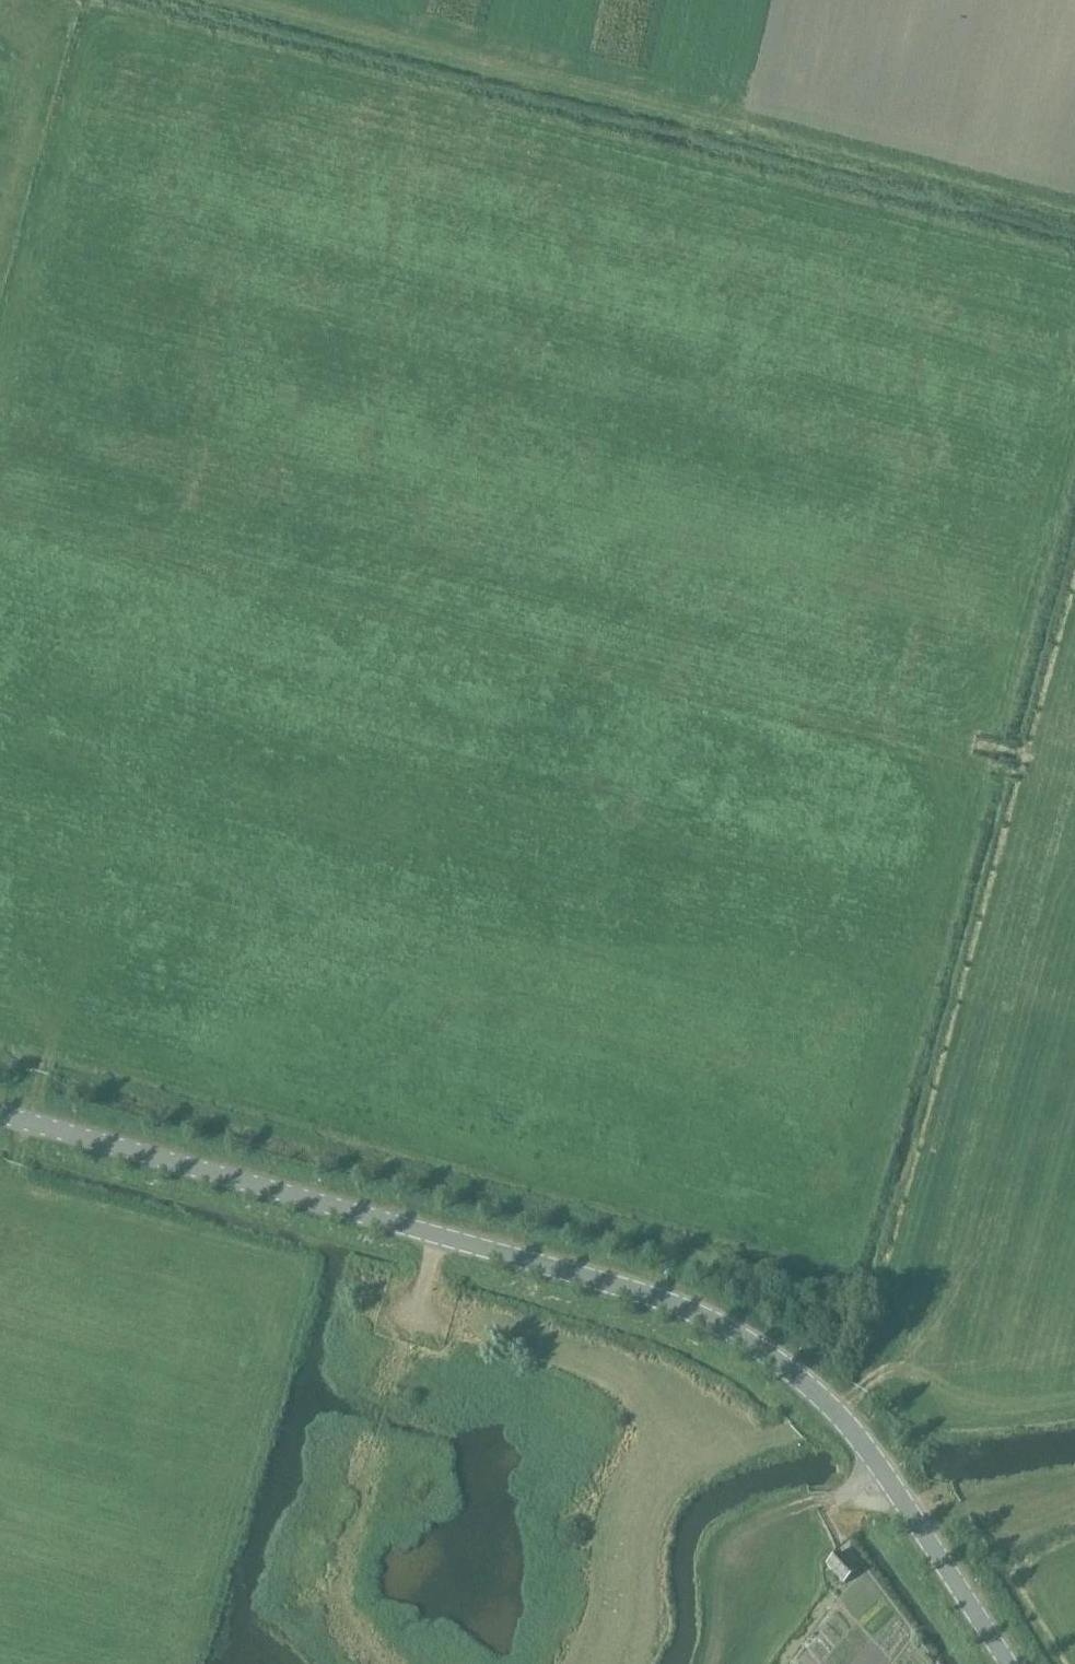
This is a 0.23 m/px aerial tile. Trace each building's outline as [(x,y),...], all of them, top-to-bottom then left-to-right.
[(840,1551),(825,1565),(844,1584),(858,1571),(840,1551)]
